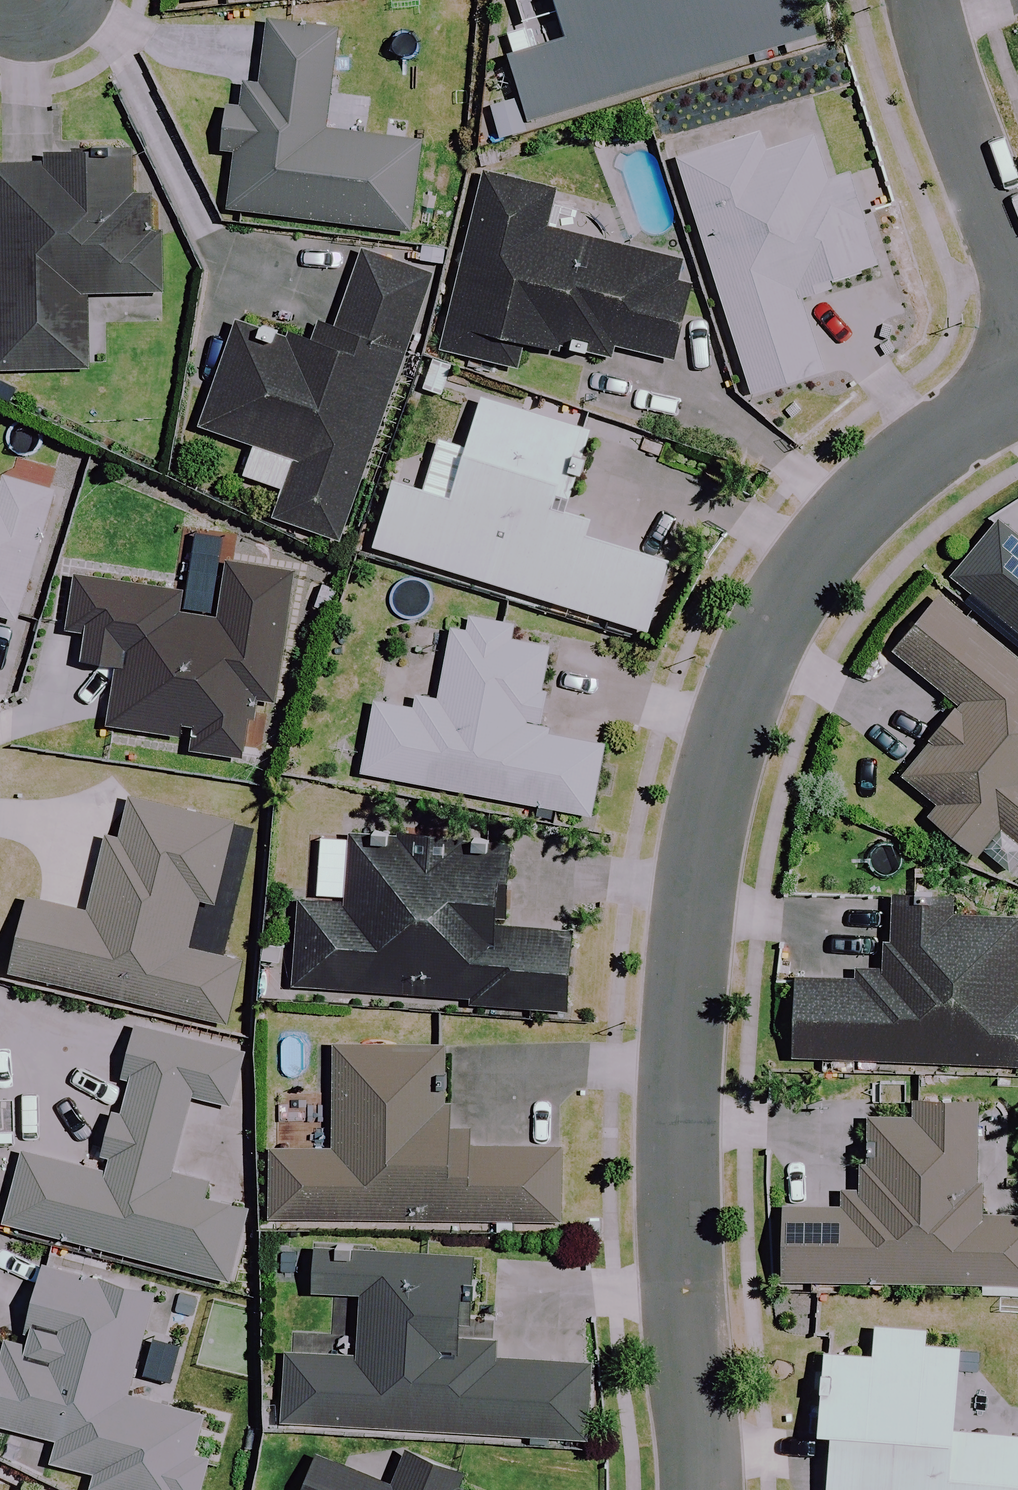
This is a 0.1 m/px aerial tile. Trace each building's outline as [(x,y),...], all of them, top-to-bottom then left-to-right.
[(525,28),(506,34),(532,121),(821,35),(810,0),(516,0),(525,28)] [(339,33),(272,24),(264,88),(248,86),(233,211),(413,233),(423,145),(326,133),(339,33)] [(835,183),(809,106),(662,155),(698,264),(706,261),(751,396),(823,372),(798,295),(879,269),(849,178),(835,183)] [(47,157),(47,165),(0,166),(0,371),(88,370),(88,295),(161,295),(161,238),(151,238),(150,156),(47,157)] [(559,195),(486,178),(445,353),(521,370),(528,342),(613,361),(616,347),(676,361),(693,289),(672,284),(677,262),(550,233),(559,195)] [(433,275),(366,253),(342,324),(326,319),(318,344),(242,318),(205,429),(254,446),(244,477),(287,491),(277,520),(343,542),(433,275)] [(593,428),(483,394),(466,449),(440,441),(425,490),(394,481),(373,548),(648,632),(670,560),(588,535),(593,519),(567,511),(593,428)] [(18,622),(56,491),(6,477),(0,498),(0,617),(18,622)] [(998,525),(951,582),(1017,639),(1017,542),(998,525)] [(182,528),(173,590),(78,576),(69,637),(90,641),(86,668),(120,673),(111,730),(194,743),(193,755),(244,763),(252,706),(273,709),(294,574),(230,564),(234,535),(192,528),(182,528)] [(939,596),(894,650),(959,705),(901,775),(939,807),(931,817),(978,857),(999,831),(1017,847),(1017,662),(939,596)] [(513,627),(469,619),(467,633),(453,635),(438,715),(376,703),(362,774),(532,806),(529,819),(552,824),(555,809),(591,815),(604,744),(536,731),(551,649),(510,641),(513,627)] [(234,829),(124,802),(97,917),(29,901),(12,973),(223,1023),(237,963),(190,951),(202,902),(216,905),(234,829)] [(410,825),(408,840),(355,835),(348,906),(303,902),(295,986),(570,1012),(578,936),(506,929),(513,850),(459,845),(461,830),(410,825)] [(893,911),(890,982),(794,979),(792,1059),(1017,1066),(1017,1000),(1017,973),(1017,916),(893,911)] [(452,1128),(453,1048),(336,1047),(335,1151),(274,1150),(273,1219),(564,1221),(565,1149),(465,1148),(465,1128),(452,1128)] [(976,1215),(979,1113),(875,1110),(871,1210),(781,1207),(778,1279),(1017,1287),(1017,1216),(976,1215)] [(503,1360),(505,1335),(466,1333),(467,1316),(477,1316),(480,1253),(315,1245),(313,1293),(363,1296),(361,1344),(287,1341),(283,1426),(587,1440),(590,1364),(503,1360)] [(59,1440),(53,1462),(97,1473),(93,1488),(100,1489),(204,1489),(211,1460),(195,1456),(205,1415),(130,1397),(155,1296),(45,1269),(24,1355),(0,1349),(0,1425),(59,1440)] [(875,1327),(874,1355),(824,1353),(820,1434),(831,1435),(829,1489),(1017,1489),(1017,1435),(956,1432),(959,1348),(927,1347),(928,1329),(875,1327)] [(484,1485),(407,1455),(395,1486),(317,1456),(304,1489),(481,1489),(484,1485)]
